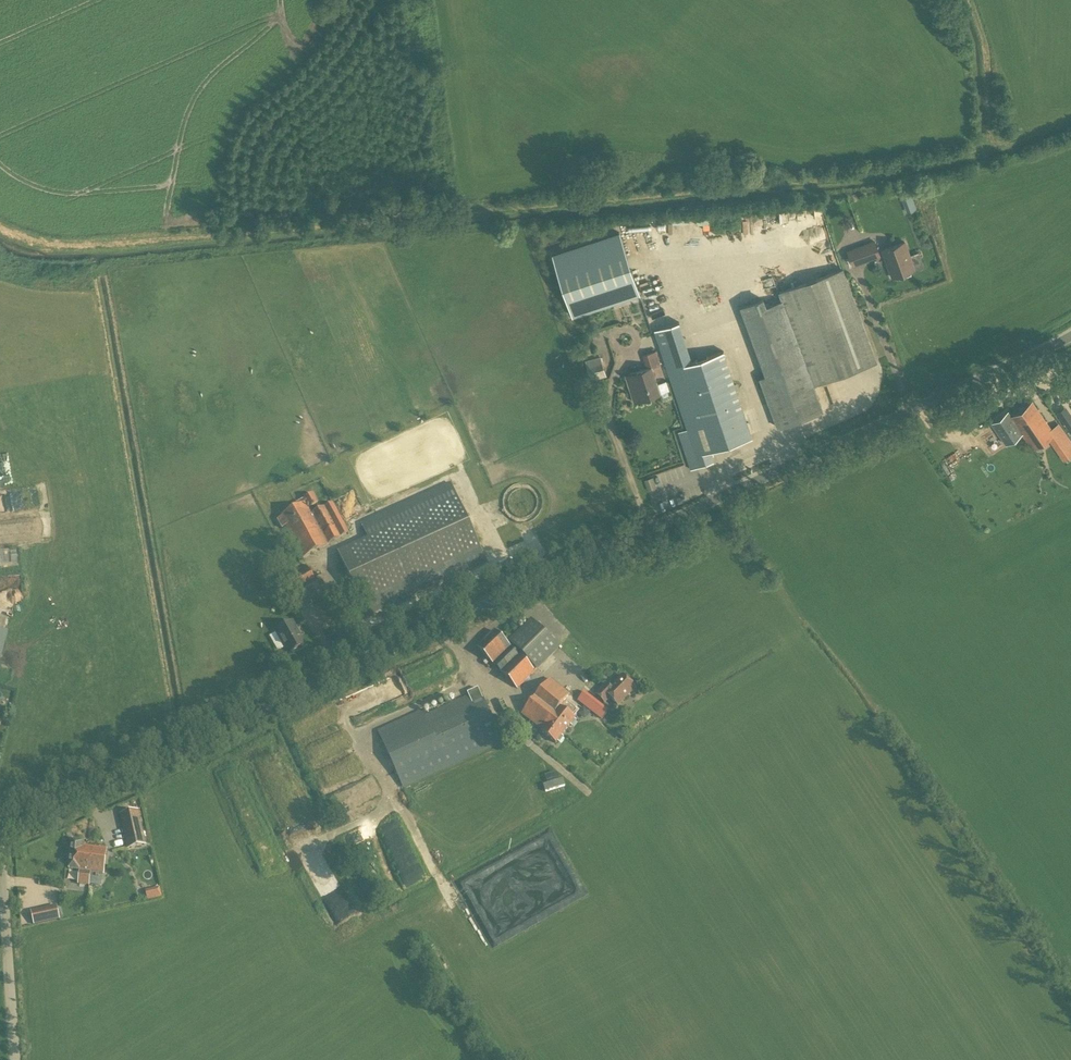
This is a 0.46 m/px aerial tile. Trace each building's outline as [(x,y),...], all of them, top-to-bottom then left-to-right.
[(904,213),(916,210),(912,193),(901,195),(904,213)] [(572,315),(639,294),(618,231),(552,253),(572,315)] [(865,245),(847,251),(853,266),(870,260),(870,259),(880,256),(874,242),(865,245)] [(892,277),(895,276),(898,278),(900,277),(902,276),(904,273),(915,269),(905,242),(882,250),(892,277)] [(843,269),(783,291),(809,365),(816,384),(877,361),(843,269)] [(809,365),(783,291),(779,293),(782,299),(766,305),(763,297),(739,306),(764,375),(759,377),(777,428),(823,411),(813,385),(816,384),(809,365)] [(679,322),(654,330),(691,441),(682,444),(691,469),(711,462),(707,451),(751,437),(723,350),(692,361),(679,322)] [(647,367),(625,374),(634,401),(660,393),(651,367),(660,364),(655,351),(643,355),(647,367)] [(606,376),(600,356),(585,360),(591,380),(606,376)] [(990,422),(1005,443),(1021,432),(1032,449),(1054,433),(1032,401),(1011,415),(1007,411),(990,422)] [(709,452),(712,461),(717,460),(714,451),(709,452)] [(367,538),(337,551),(367,616),(487,561),(451,483),(361,524),(367,538)] [(297,503),(298,506),(302,513),(298,515),(299,518),(307,533),(309,532),(312,537),(319,549),(328,544),(348,532),(332,503),(311,514),(308,508),(318,503),(313,494),(297,503)] [(298,506),(280,517),(277,519),(282,528),(285,526),(303,558),(319,549),(312,537),(309,532),(307,533),(299,518),(298,515),(302,513),(298,506)] [(283,577),(293,594),(315,582),(305,565),(283,577)] [(315,582),(293,594),(301,610),(324,597),(315,582)] [(476,647),(517,689),(560,647),(531,618),(508,640),(516,648),(514,650),(493,630),(476,647)] [(293,621),(275,631),(288,654),(306,644),(293,621)] [(8,631),(0,629),(0,662),(8,631)] [(606,683),(596,693),(605,703),(610,698),(618,706),(636,688),(622,674),(610,686),(606,683)] [(555,743),(556,741),(559,743),(563,737),(561,735),(570,725),(572,726),(576,721),(574,719),(575,719),(559,706),(569,694),(550,678),(522,713),(542,729),(540,731),(555,743)] [(480,690),(425,715),(422,710),(377,731),(403,788),(503,743),(480,690)] [(121,814),(124,826),(141,822),(138,810),(121,814)] [(379,824),(398,861),(416,852),(397,815),(379,824)] [(143,835),(127,839),(129,847),(145,843),(143,835)] [(68,868),(80,870),(78,884),(89,885),(91,871),(103,873),(106,848),(82,845),(83,840),(72,839),(68,868)] [(465,895),(493,947),(585,897),(579,887),(577,890),(564,890),(564,879),(557,874),(557,881),(548,878),(546,883),(542,889),(540,885),(545,868),(553,868),(544,851),(538,854),(537,859),(534,857),(534,872),(530,875),(528,882),(522,880),(517,887),(517,895),(526,895),(531,876),(531,899),(547,899),(501,923),(466,894),(465,895)] [(164,890),(149,893),(151,899),(165,896),(164,890)] [(57,908),(44,911),(46,922),(59,919),(57,908)]
